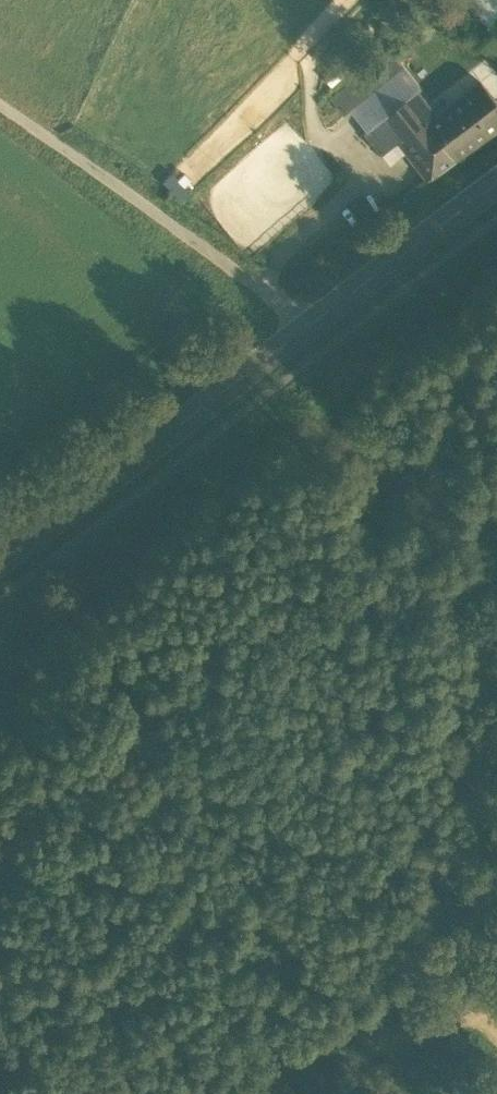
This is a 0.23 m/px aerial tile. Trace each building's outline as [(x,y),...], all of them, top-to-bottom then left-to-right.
[(489,24),(496,13),(496,0),(460,0),(459,2),(489,24)] [(330,100),(342,116),(348,111),(403,67),(392,52),(371,68),(369,65),(348,82),(350,85),(330,100)] [(337,65),(323,78),(331,87),(346,75),(337,65)] [(348,111),(366,133),(382,120),(406,101),(416,92),(420,89),(403,67),(348,111)] [(428,180),(447,166),(448,166),(496,130),(496,103),(481,83),(437,118),(426,127),(425,125),(424,126),(416,116),(417,115),(416,114),(406,101),(382,120),(400,143),(407,153),(428,180)] [(406,101),(416,114),(427,106),(416,92),(406,101)] [(437,118),(427,106),(416,114),(417,115),(416,116),(424,126),(425,125),(426,127),(437,118)] [(365,134),(384,156),(400,143),(382,120),(366,133),(365,134)] [(400,143),(384,156),(391,165),(407,153),(400,143)] [(172,175),(163,184),(181,203),(190,195),(172,175)]
